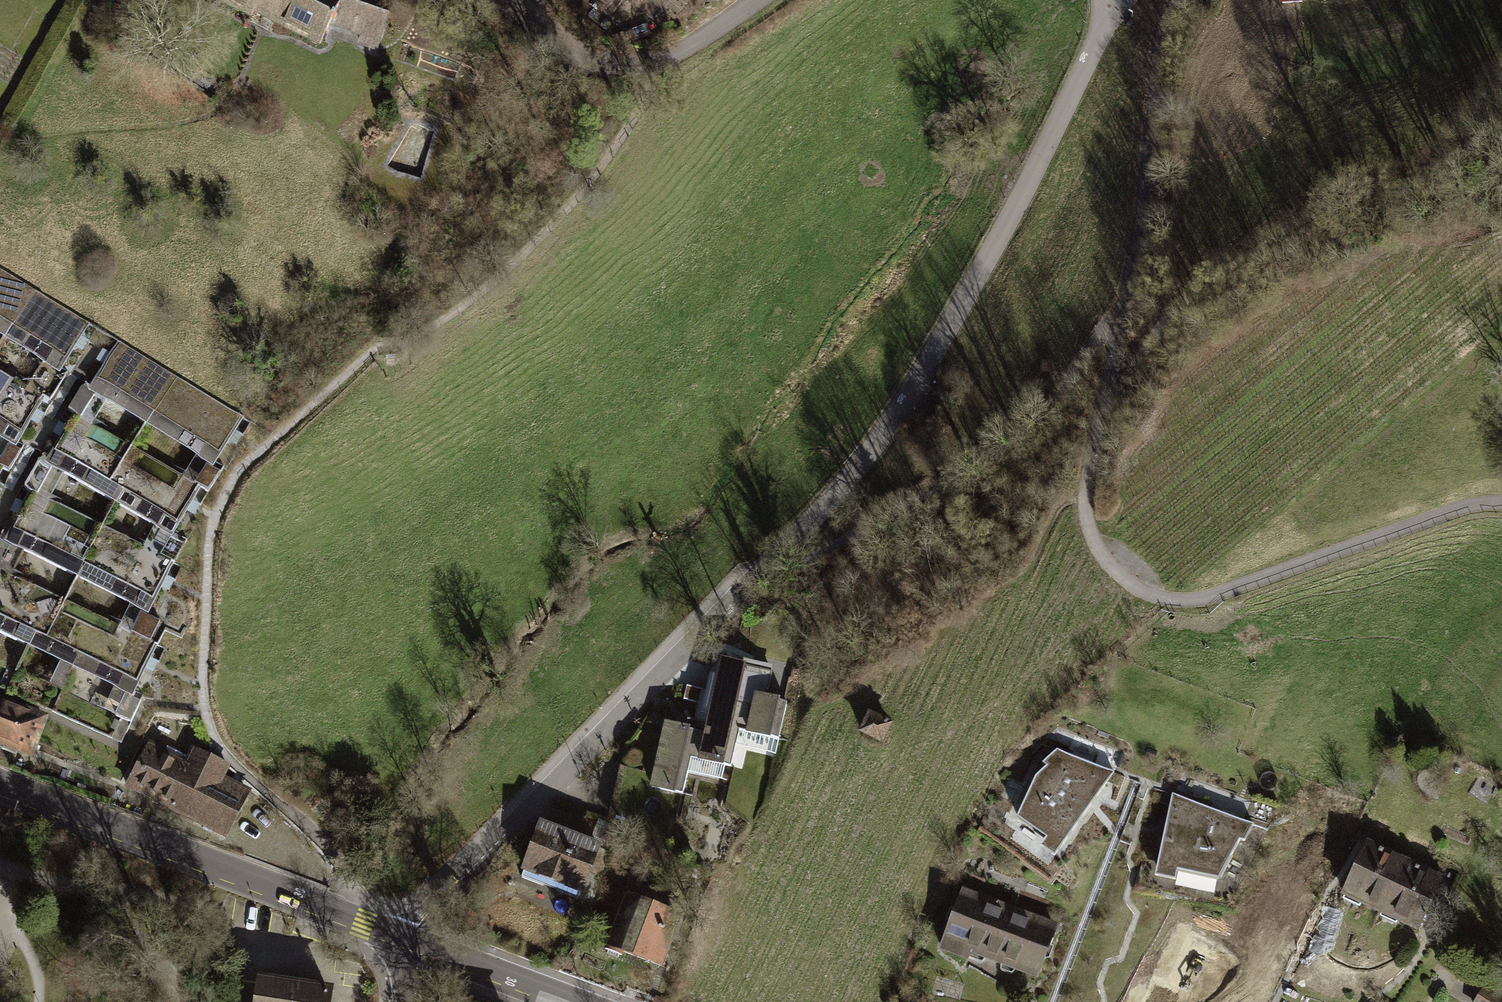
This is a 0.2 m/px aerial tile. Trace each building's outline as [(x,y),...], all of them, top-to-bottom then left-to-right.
[(322,48),(329,35),(378,56),(392,22),(346,5),(348,0),(207,0),(206,1),(248,21),(251,15),(322,48)] [(0,275),(0,340),(8,345),(36,296),(0,275)] [(90,328),(36,296),(8,345),(61,376),(90,328)] [(92,398),(147,431),(177,382),(121,349),(92,398)] [(0,374),(0,442),(18,453),(47,401),(0,374)] [(147,431),(214,471),(244,421),(177,382),(147,431)] [(104,502),(133,453),(76,420),(47,469),(104,502)] [(133,453),(104,502),(171,542),(200,492),(133,453)] [(7,548),(77,583),(104,530),(33,495),(7,548)] [(77,583),(149,618),(175,565),(104,530),(77,583)] [(55,597),(0,570),(0,636),(30,650),(55,597)] [(100,618),(55,597),(30,650),(74,671),(100,618)] [(161,647),(100,618),(74,671),(135,700),(161,647)] [(726,669),(719,667),(712,705),(698,702),(694,721),(708,724),(706,733),(737,739),(739,728),(779,736),(785,704),(766,700),(772,671),(727,662),(726,669)] [(0,699),(0,747),(33,760),(50,719),(0,699)] [(891,724),(868,713),(859,734),(882,744),(891,724)] [(692,731),(666,726),(652,789),(685,796),(693,758),(732,766),(737,739),(706,733),(708,724),(694,721),(692,731)] [(230,768),(186,746),(181,756),(150,741),(125,792),(230,843),(255,793),(225,778),(230,768)] [(1038,788),(1090,818),(1116,778),(1061,757),(1047,770),(1054,776),(1038,788)] [(1090,818),(1038,788),(1023,826),(1053,847),(1047,856),(1059,867),(1090,818)] [(1169,836),(1235,859),(1243,845),(1248,847),(1256,829),(1178,800),(1169,836)] [(585,902),(605,849),(543,826),(523,879),(585,902)] [(1235,859),(1169,836),(1159,884),(1179,888),(1181,877),(1222,884),(1235,859)] [(1341,898),(1381,918),(1410,861),(1370,840),(1341,898)] [(1381,918),(1422,938),(1450,881),(1410,861),(1381,918)] [(961,895),(941,948),(966,957),(969,950),(1038,976),(1055,930),(961,895)] [(601,954),(664,977),(684,921),(622,898),(601,954)] [(329,992),(260,982),(257,1001),(328,1001),(329,992)]
